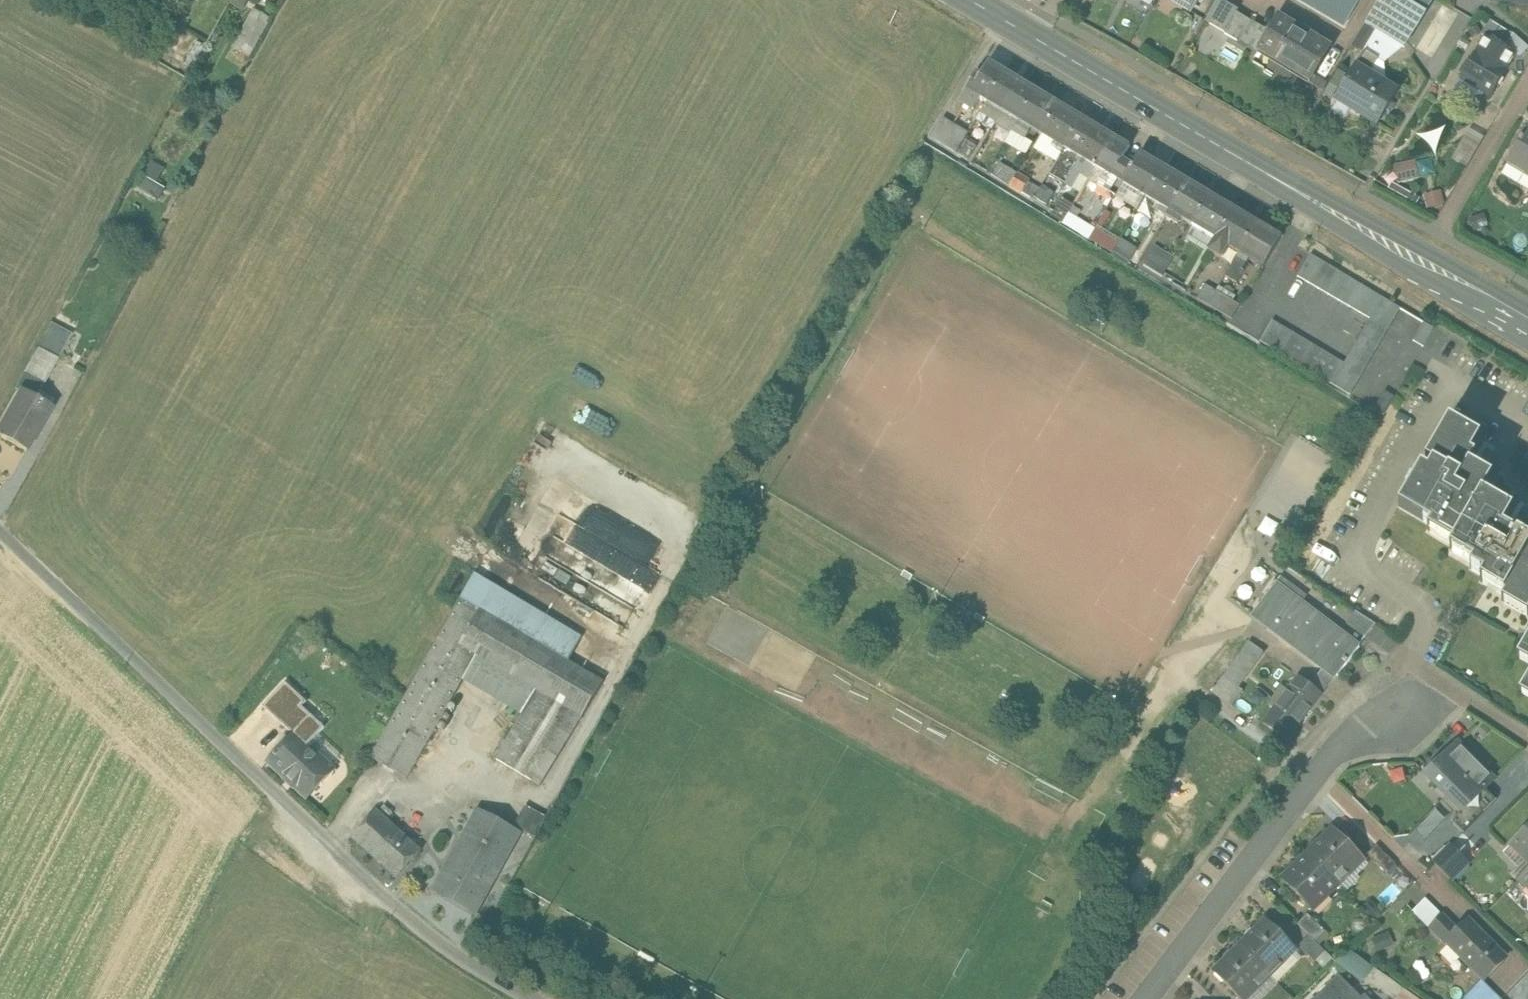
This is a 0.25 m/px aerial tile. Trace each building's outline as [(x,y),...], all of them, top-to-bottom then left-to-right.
[(1192,11),(1199,0),(1173,0),(1192,11)] [(1221,0),(1218,0),(1206,21),(1226,32),(1239,11),(1221,0)] [(1345,25),(1360,0),(1301,0),(1345,25)] [(1366,23),(1377,30),(1396,0),(1379,0),(1366,23)] [(1377,30),(1378,31),(1405,47),(1426,12),(1408,0),(1396,0),(1377,30)] [(1426,12),(1434,0),(1408,0),(1426,12)] [(254,8),(239,42),(256,49),(270,15),(254,8)] [(1333,47),(1280,15),(1258,51),(1312,83),(1333,47)] [(1514,33),(1492,20),(1483,34),(1492,39),(1505,47),(1514,33)] [(1366,23),(1353,44),(1361,49),(1364,44),(1368,43),(1370,44),(1378,31),(1377,30),(1366,23)] [(1482,54),(1477,52),(1461,78),(1492,97),(1517,55),(1505,47),(1492,39),(1482,54)] [(1365,51),(1356,66),(1336,98),(1378,124),(1398,91),(1369,74),(1378,59),(1365,51)] [(989,63),(981,76),(977,73),(960,100),(974,109),(981,97),(987,101),(988,101),(1005,73),(989,63)] [(1021,82),(1005,73),(988,101),(987,101),(981,113),(997,122),(1021,82)] [(997,122),(996,123),(1001,125),(1001,126),(1013,133),(1014,131),(1013,131),(1036,91),(1021,82),(997,122)] [(1036,91),(1013,131),(1014,131),(1025,138),(1031,127),(1042,134),(1059,105),(1036,91)] [(1059,105),(1042,134),(1056,142),(1053,147),(1056,148),(1055,149),(1062,153),(1066,147),(1083,119),(1059,105)] [(956,126),(943,119),(932,138),(944,145),(956,126)] [(1083,119),(1066,147),(1062,153),(1059,160),(1052,171),(1060,175),(1057,179),(1065,184),(1098,128),(1083,119)] [(968,134),(956,126),(944,145),(957,153),(968,134)] [(1509,158),(1527,169),(1527,127),(1509,158)] [(1098,128),(1065,184),(1073,188),(1081,174),(1090,179),(1097,167),(1097,166),(1114,138),(1098,128)] [(1114,138),(1097,166),(1097,167),(1106,172),(1099,184),(1110,191),(1117,179),(1123,182),(1132,166),(1122,160),(1130,147),(1114,138)] [(977,146),(967,140),(958,153),(969,159),(977,146)] [(1132,166),(1123,182),(1147,197),(1164,168),(1140,153),(1132,166)] [(1399,182),(1422,175),(1416,157),(1393,164),(1399,182)] [(161,199),(167,186),(159,182),(166,167),(152,161),(139,189),(161,199)] [(1018,173),(1001,163),(993,175),(1010,185),(1018,173)] [(1164,168),(1147,197),(1160,204),(1157,209),(1167,215),(1187,181),(1164,168)] [(1030,180),(1018,173),(1010,185),(1023,192),(1030,180)] [(1211,196),(1187,181),(1167,215),(1167,216),(1179,223),(1182,218),(1193,225),(1193,224),(1194,224),(1211,196)] [(1055,193),(1043,186),(1034,199),(1046,207),(1055,193)] [(1234,209),(1211,196),(1194,224),(1217,238),(1234,209)] [(1073,206),(1061,200),(1054,213),(1065,219),(1073,206)] [(1234,209),(1217,238),(1209,250),(1222,258),(1229,246),(1239,252),(1240,252),(1257,223),(1234,209)] [(1065,222),(1113,251),(1118,242),(1070,213),(1065,222)] [(1257,223),(1240,252),(1226,275),(1237,282),(1245,270),(1243,269),(1249,258),(1264,267),(1281,237),(1257,223)] [(1138,249),(1121,239),(1115,249),(1131,260),(1138,249)] [(1169,265),(1150,253),(1144,264),(1163,275),(1169,265)] [(1310,254),(1298,276),(1308,282),(1321,260),(1310,254)] [(1321,260),(1308,282),(1318,288),(1331,266),(1321,260)] [(1331,266),(1318,288),(1329,294),(1341,272),(1331,266)] [(1341,272),(1329,294),(1339,300),(1352,279),(1341,272)] [(1352,279),(1339,300),(1349,306),(1362,285),(1352,279)] [(1217,290),(1206,284),(1198,298),(1209,304),(1217,290)] [(1372,291),(1362,285),(1349,306),(1360,312),(1372,291)] [(1241,305),(1217,290),(1209,304),(1233,318),(1241,305)] [(1382,297),(1372,291),(1360,312),(1370,318),(1371,317),(1377,307),(1382,297)] [(1401,308),(1382,297),(1377,307),(1395,318),(1401,308)] [(1395,318),(1377,307),(1371,317),(1389,327),(1395,318)] [(1389,327),(1371,317),(1370,318),(1366,326),(1384,337),(1389,327)] [(1272,320),(1260,340),(1271,347),(1283,326),(1272,320)] [(1434,328),(1424,322),(1413,340),(1424,346),(1434,328)] [(50,324),(38,347),(57,358),(69,364),(80,343),(68,337),(70,334),(50,324)] [(1283,326),(1271,347),(1281,353),(1293,332),(1283,326)] [(1384,337),(1366,326),(1360,335),(1378,346),(1384,337)] [(1293,332),(1281,353),(1291,359),(1303,338),(1293,332)] [(1378,346),(1360,335),(1355,345),(1373,356),(1378,346)] [(1313,344),(1303,338),(1291,359),(1301,365),(1313,344)] [(1313,344),(1301,365),(1312,371),(1324,350),(1313,344)] [(1373,356),(1355,345),(1349,354),(1367,366),(1373,356)] [(38,347),(25,370),(44,381),(57,358),(38,347)] [(1324,350),(1312,371),(1322,377),(1334,357),(1324,350)] [(1367,366),(1349,354),(1344,363),(1345,363),(1344,364),(1362,375),(1367,366)] [(1334,357),(1322,377),(1333,384),(1338,374),(1344,364),(1345,363),(1344,363),(1334,357)] [(1362,375),(1344,364),(1338,374),(1356,385),(1362,375)] [(1356,385),(1338,374),(1333,384),(1351,394),(1356,385)] [(1395,396),(1385,390),(1374,409),(1384,415),(1395,396)] [(0,429),(0,437),(26,452),(51,408),(22,391),(0,429)] [(1454,544),(1484,494),(1494,478),(1471,465),(1476,455),(1472,453),(1482,436),(1451,419),(1427,460),(1434,463),(1429,471),(1423,467),(1400,507),(1431,524),(1429,530),(1454,544)] [(1454,544),(1451,549),(1474,562),(1471,567),(1485,575),(1482,580),(1506,594),(1503,600),(1527,614),(1527,541),(1505,528),(1515,511),(1484,494),(1454,544)] [(558,521),(551,537),(612,563),(600,590),(638,606),(656,565),(558,521)] [(1314,587),(1288,568),(1276,583),(1302,603),(1314,587)] [(580,636),(476,573),(462,598),(570,661),(580,636)] [(1359,646),(1340,631),(1302,603),(1276,583),(1255,612),(1338,675),(1360,646),(1359,646)] [(462,598),(461,597),(372,756),(408,777),(463,679),(477,654),(537,690),(523,714),(497,759),(541,785),(582,716),(584,717),(605,681),(570,661),(462,598)] [(1376,624),(1355,610),(1340,631),(1359,646),(1376,624)] [(1519,655),(1527,660),(1527,639),(1519,655)] [(1250,642),(1224,677),(1237,687),(1237,686),(1263,651),(1250,642)] [(537,690),(477,654),(463,679),(523,714),(537,690)] [(1331,676),(1324,670),(1316,681),(1323,686),(1331,676)] [(1237,687),(1224,677),(1213,692),(1232,706),(1244,691),(1237,686),(1237,687)] [(1321,695),(1297,677),(1280,700),(1304,718),(1321,695)] [(323,709),(303,695),(290,715),(310,728),(323,709)] [(1304,718),(1280,700),(1263,723),(1286,741),(1304,718)] [(334,770),(295,734),(270,760),(309,796),(334,770)] [(1458,743),(1426,774),(1462,811),(1463,811),(1486,788),(1495,780),(1458,743)] [(1420,783),(1412,791),(1422,801),(1429,794),(1423,788),(1424,787),(1420,783)] [(1486,788),(1463,811),(1462,811),(1452,821),(1455,825),(1463,833),(1497,800),(1486,788)] [(548,817),(527,806),(516,826),(537,837),(548,817)] [(423,850),(378,810),(353,838),(398,878),(423,850)] [(455,900),(499,822),(480,812),(467,835),(470,837),(449,875),(444,872),(435,889),(455,900)] [(499,822),(455,900),(474,911),(495,873),(497,874),(519,833),(499,822)] [(1511,846),(1527,863),(1527,828),(1511,846)] [(1365,860),(1334,829),(1308,855),(1339,886),(1365,860)] [(1398,866),(1378,845),(1369,855),(1389,875),(1398,866)] [(1452,846),(1435,863),(1443,871),(1460,854),(1452,846)] [(1460,854),(1443,871),(1452,880),(1469,863),(1460,854)] [(1339,886),(1308,855),(1282,881),(1313,912),(1339,886)] [(1518,880),(1527,890),(1527,870),(1518,880)] [(1325,933),(1308,916),(1299,925),(1310,937),(1316,942),(1325,933)] [(1468,920),(1448,941),(1486,979),(1506,959),(1468,920)] [(1266,921),(1241,946),(1272,977),(1297,951),(1266,921)] [(1316,942),(1310,937),(1299,948),(1315,964),(1326,953),(1316,942)] [(1214,974),(1239,998),(1250,998),(1272,977),(1241,946),(1214,974)] [(1354,946),(1341,959),(1362,982),(1375,969),(1354,946)] [(1316,998),(1358,998),(1351,992),(1353,990),(1339,976),(1316,998)] [(1482,982),(1466,998),(1499,998),(1482,982)]
